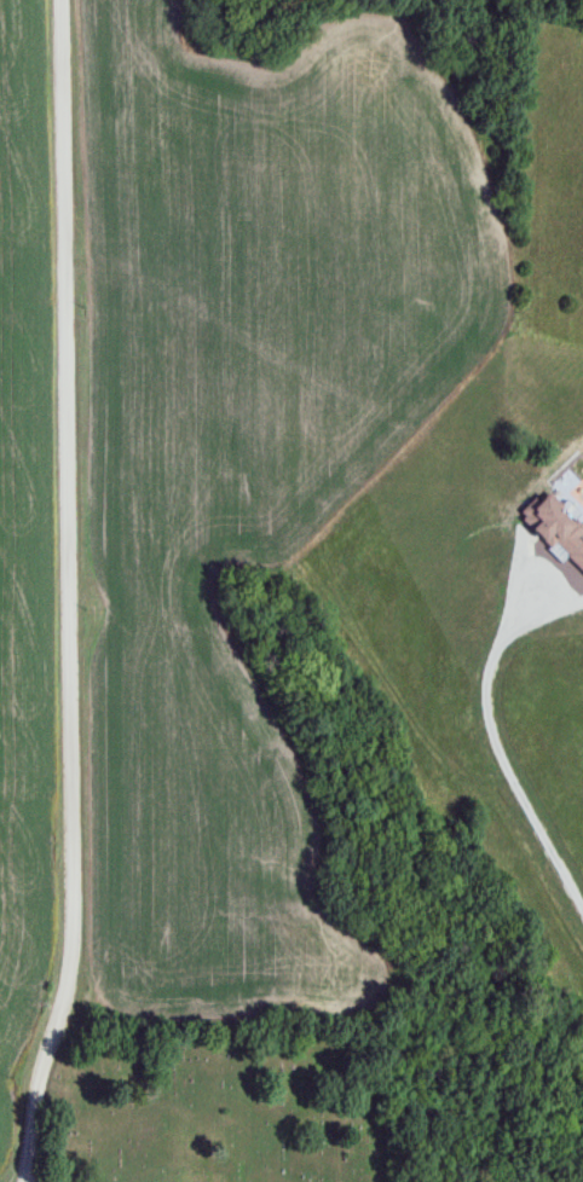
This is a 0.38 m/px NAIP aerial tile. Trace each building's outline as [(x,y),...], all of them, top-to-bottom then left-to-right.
[(575,531),(579,527),(542,486),(517,509),(581,580),(582,578),(582,539),(575,531)]
